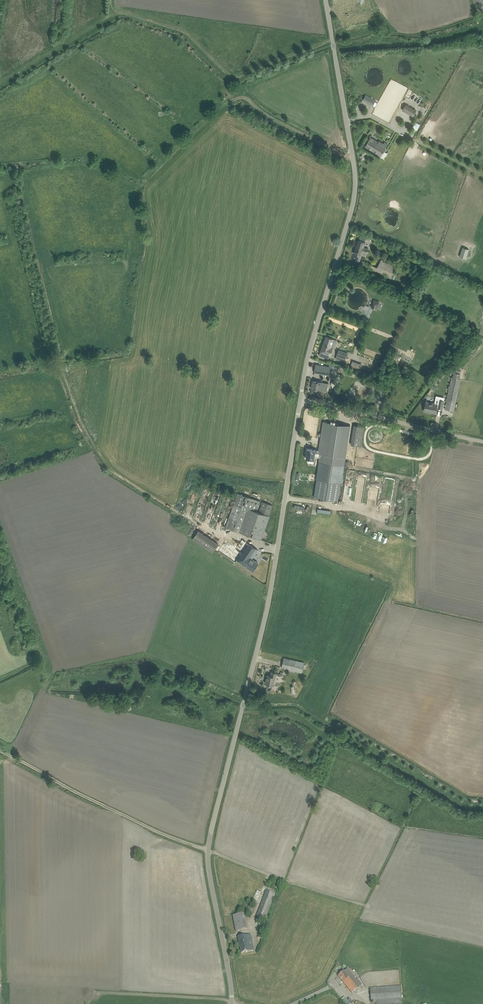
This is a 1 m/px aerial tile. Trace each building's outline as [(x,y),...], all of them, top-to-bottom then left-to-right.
[(406,104),(403,110),(411,115),(414,108),(406,104)] [(378,142),(371,137),(366,146),(381,155),(388,143),(385,142),(384,144),(379,141),(378,142)] [(364,247),(365,244),(365,242),(360,240),(359,241),(358,245),(357,244),(354,254),(357,255),(355,260),(359,262),(361,256),(362,252),(366,253),(368,248),(364,247)] [(381,259),(377,267),(363,260),(361,264),(392,278),(397,267),(381,259)] [(333,349),(337,339),(326,336),(319,355),(328,358),(332,348),(333,349)] [(339,349),(337,355),(346,358),(348,352),(339,349)] [(396,353),(391,364),(397,367),(402,356),(396,353)] [(361,367),(363,364),(353,360),(350,367),(365,372),(366,369),(361,367)] [(450,366),(449,366),(447,370),(451,372),(453,368),(452,368),(455,362),(453,361),(450,366)] [(331,373),(332,367),(316,364),(314,372),(319,373),(329,375),(330,373),(331,373)] [(445,409),(454,411),(460,380),(459,379),(461,371),(456,370),(455,373),(454,373),(453,378),(452,378),(445,409)] [(327,391),(328,383),(313,381),(312,389),(327,391)] [(437,407),(442,408),(444,400),(439,399),(438,404),(426,401),(424,410),(431,411),(431,412),(436,413),(437,407)] [(307,452),(306,458),(309,459),(308,462),(314,463),(314,461),(315,456),(321,457),(317,479),(314,497),(319,498),(338,500),(340,484),(344,458),(344,457),(349,425),(324,421),(322,431),(319,450),(307,448),(306,452),(307,452)] [(364,426),(354,425),(351,445),(361,446),(364,426)] [(273,505),(268,504),(263,502),(259,512),(257,511),(260,501),(238,493),(226,527),(262,539),(270,516),(269,516),(273,505)] [(193,539),(212,553),(219,543),(199,530),(193,539)] [(258,550),(253,547),(242,539),(237,547),(227,540),(219,551),(229,558),(236,563),(238,560),(253,570),(258,563),(252,559),(258,550)] [(295,672),(296,671),(302,672),(304,663),(284,658),(282,667),(289,669),(288,671),(295,672)] [(273,685),(276,673),(272,672),(271,676),(267,675),(265,683),(273,685)] [(281,885),(272,881),(269,886),(279,891),(281,885)] [(256,919),(264,922),(275,893),(266,890),(256,919)] [(247,904),(244,912),(251,915),(255,907),(250,905),(247,904)] [(236,931),(241,930),(248,929),(245,913),(233,915),(236,931)] [(258,937),(264,939),(268,930),(262,928),(258,937)] [(241,953),(246,952),(254,951),(251,934),(238,937),(241,953)] [(352,993),(356,990),(362,985),(357,978),(356,979),(347,969),(338,976),(352,993)] [(401,986),(370,988),(371,1003),(377,1002),(377,1003),(402,1003),(401,986)]
